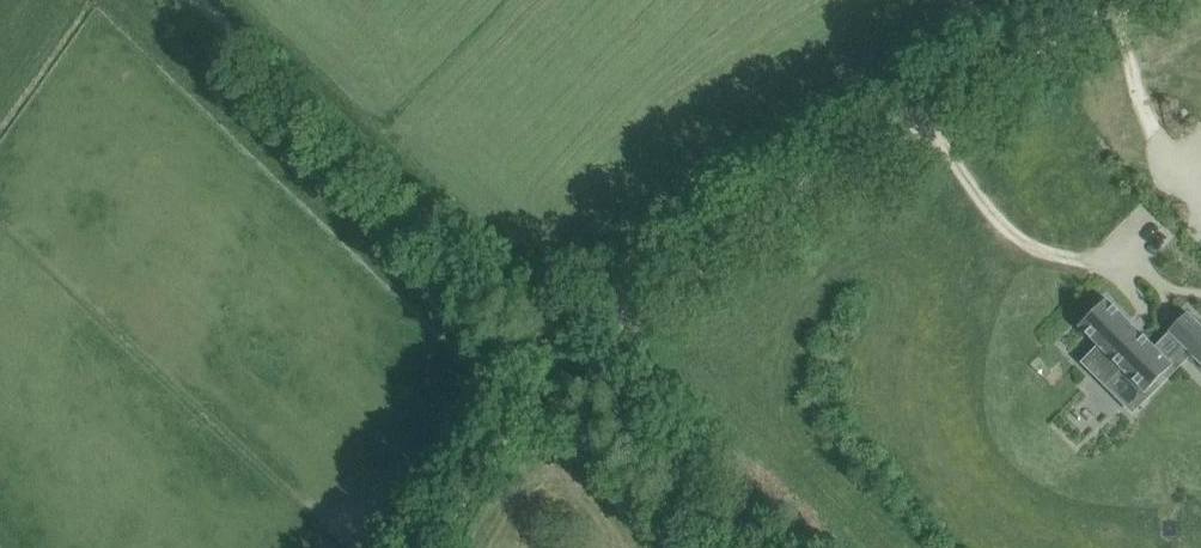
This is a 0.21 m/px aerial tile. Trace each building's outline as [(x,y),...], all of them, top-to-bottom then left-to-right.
[(1076,326),(1095,345),(1079,362),(1082,365),(1083,364),(1105,385),(1120,370),(1128,378),(1143,392),(1150,385),(1151,385),(1171,364),(1167,359),(1180,346),(1190,355),(1200,366),(1200,326),(1186,311),(1166,331),(1170,336),(1157,349),(1105,298),(1076,326)]
